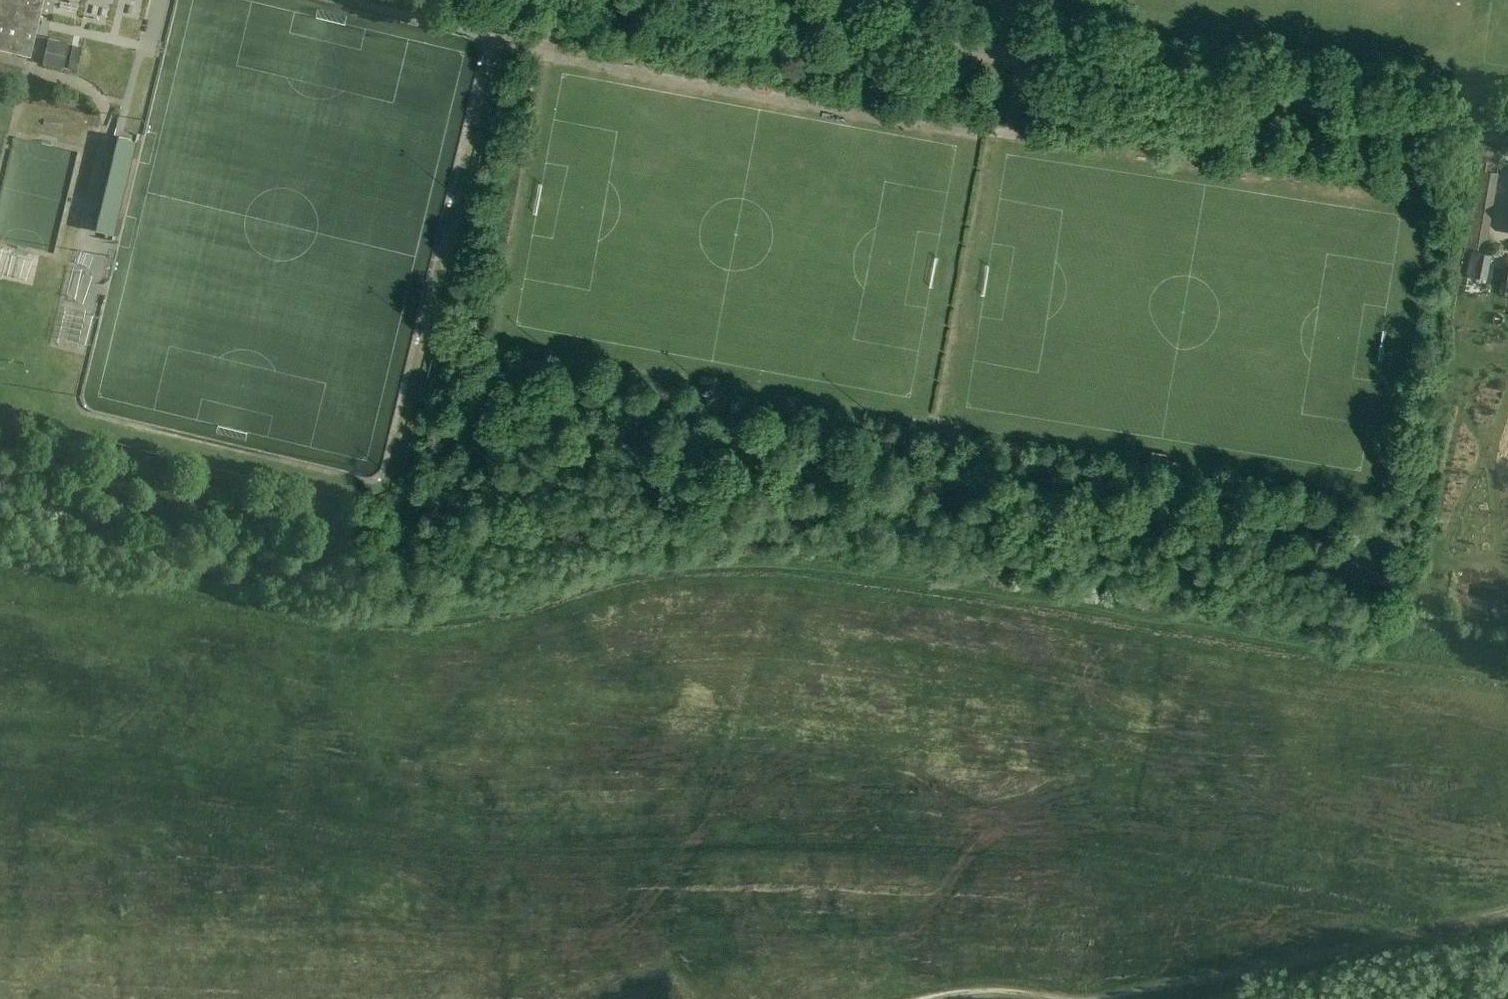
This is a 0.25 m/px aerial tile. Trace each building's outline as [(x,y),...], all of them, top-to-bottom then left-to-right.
[(25,74),(41,0),(0,0),(0,68),(25,74)] [(48,39),(43,62),(63,67),(69,44),(48,39)] [(93,219),(109,222),(127,130),(111,127),(93,219)] [(1484,249),(1498,172),(1478,169),(1465,246),(1473,247),(1468,275),(1487,278),(1492,251),(1484,249)]
